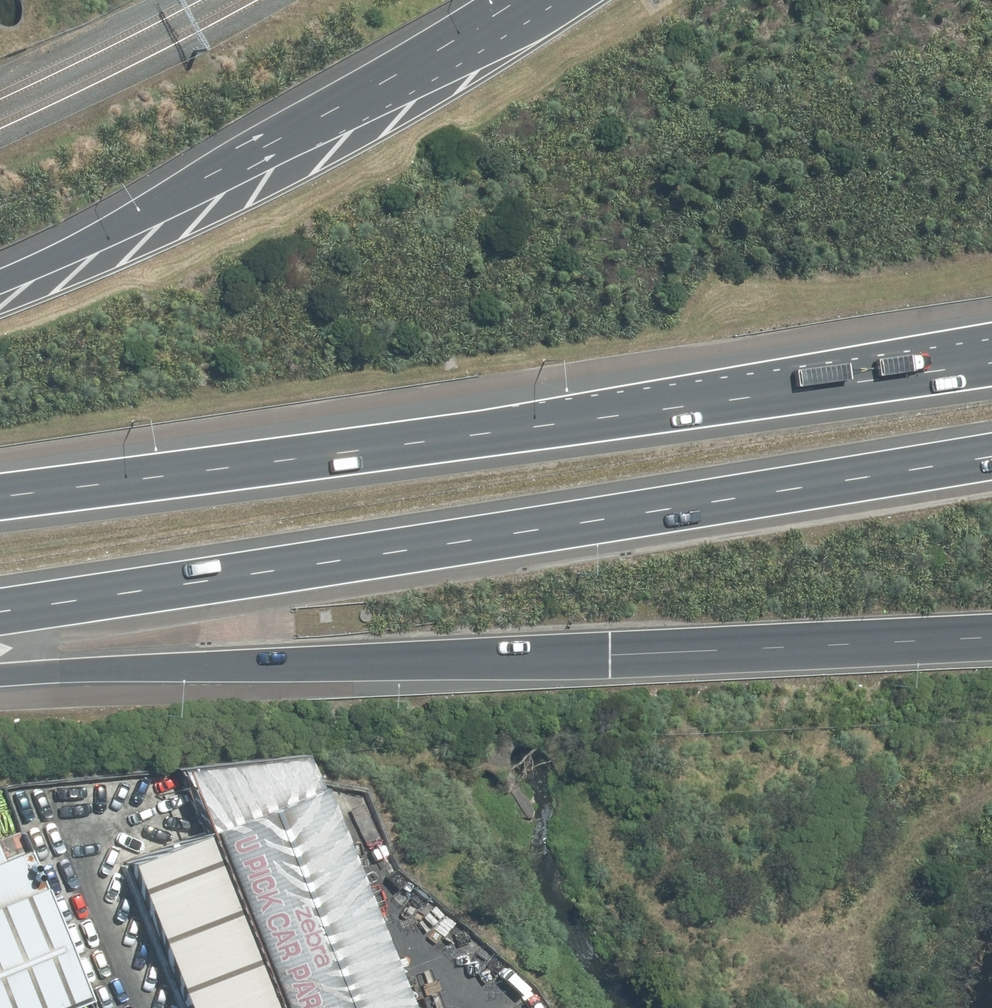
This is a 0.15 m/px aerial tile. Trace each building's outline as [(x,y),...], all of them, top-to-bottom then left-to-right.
[(280,757),(161,766),(253,1007),(382,1007),(280,757)] [(72,998),(0,822),(0,1007),(47,1007),(72,998)] [(177,854),(114,880),(166,1007),(240,1007),(177,854)]
